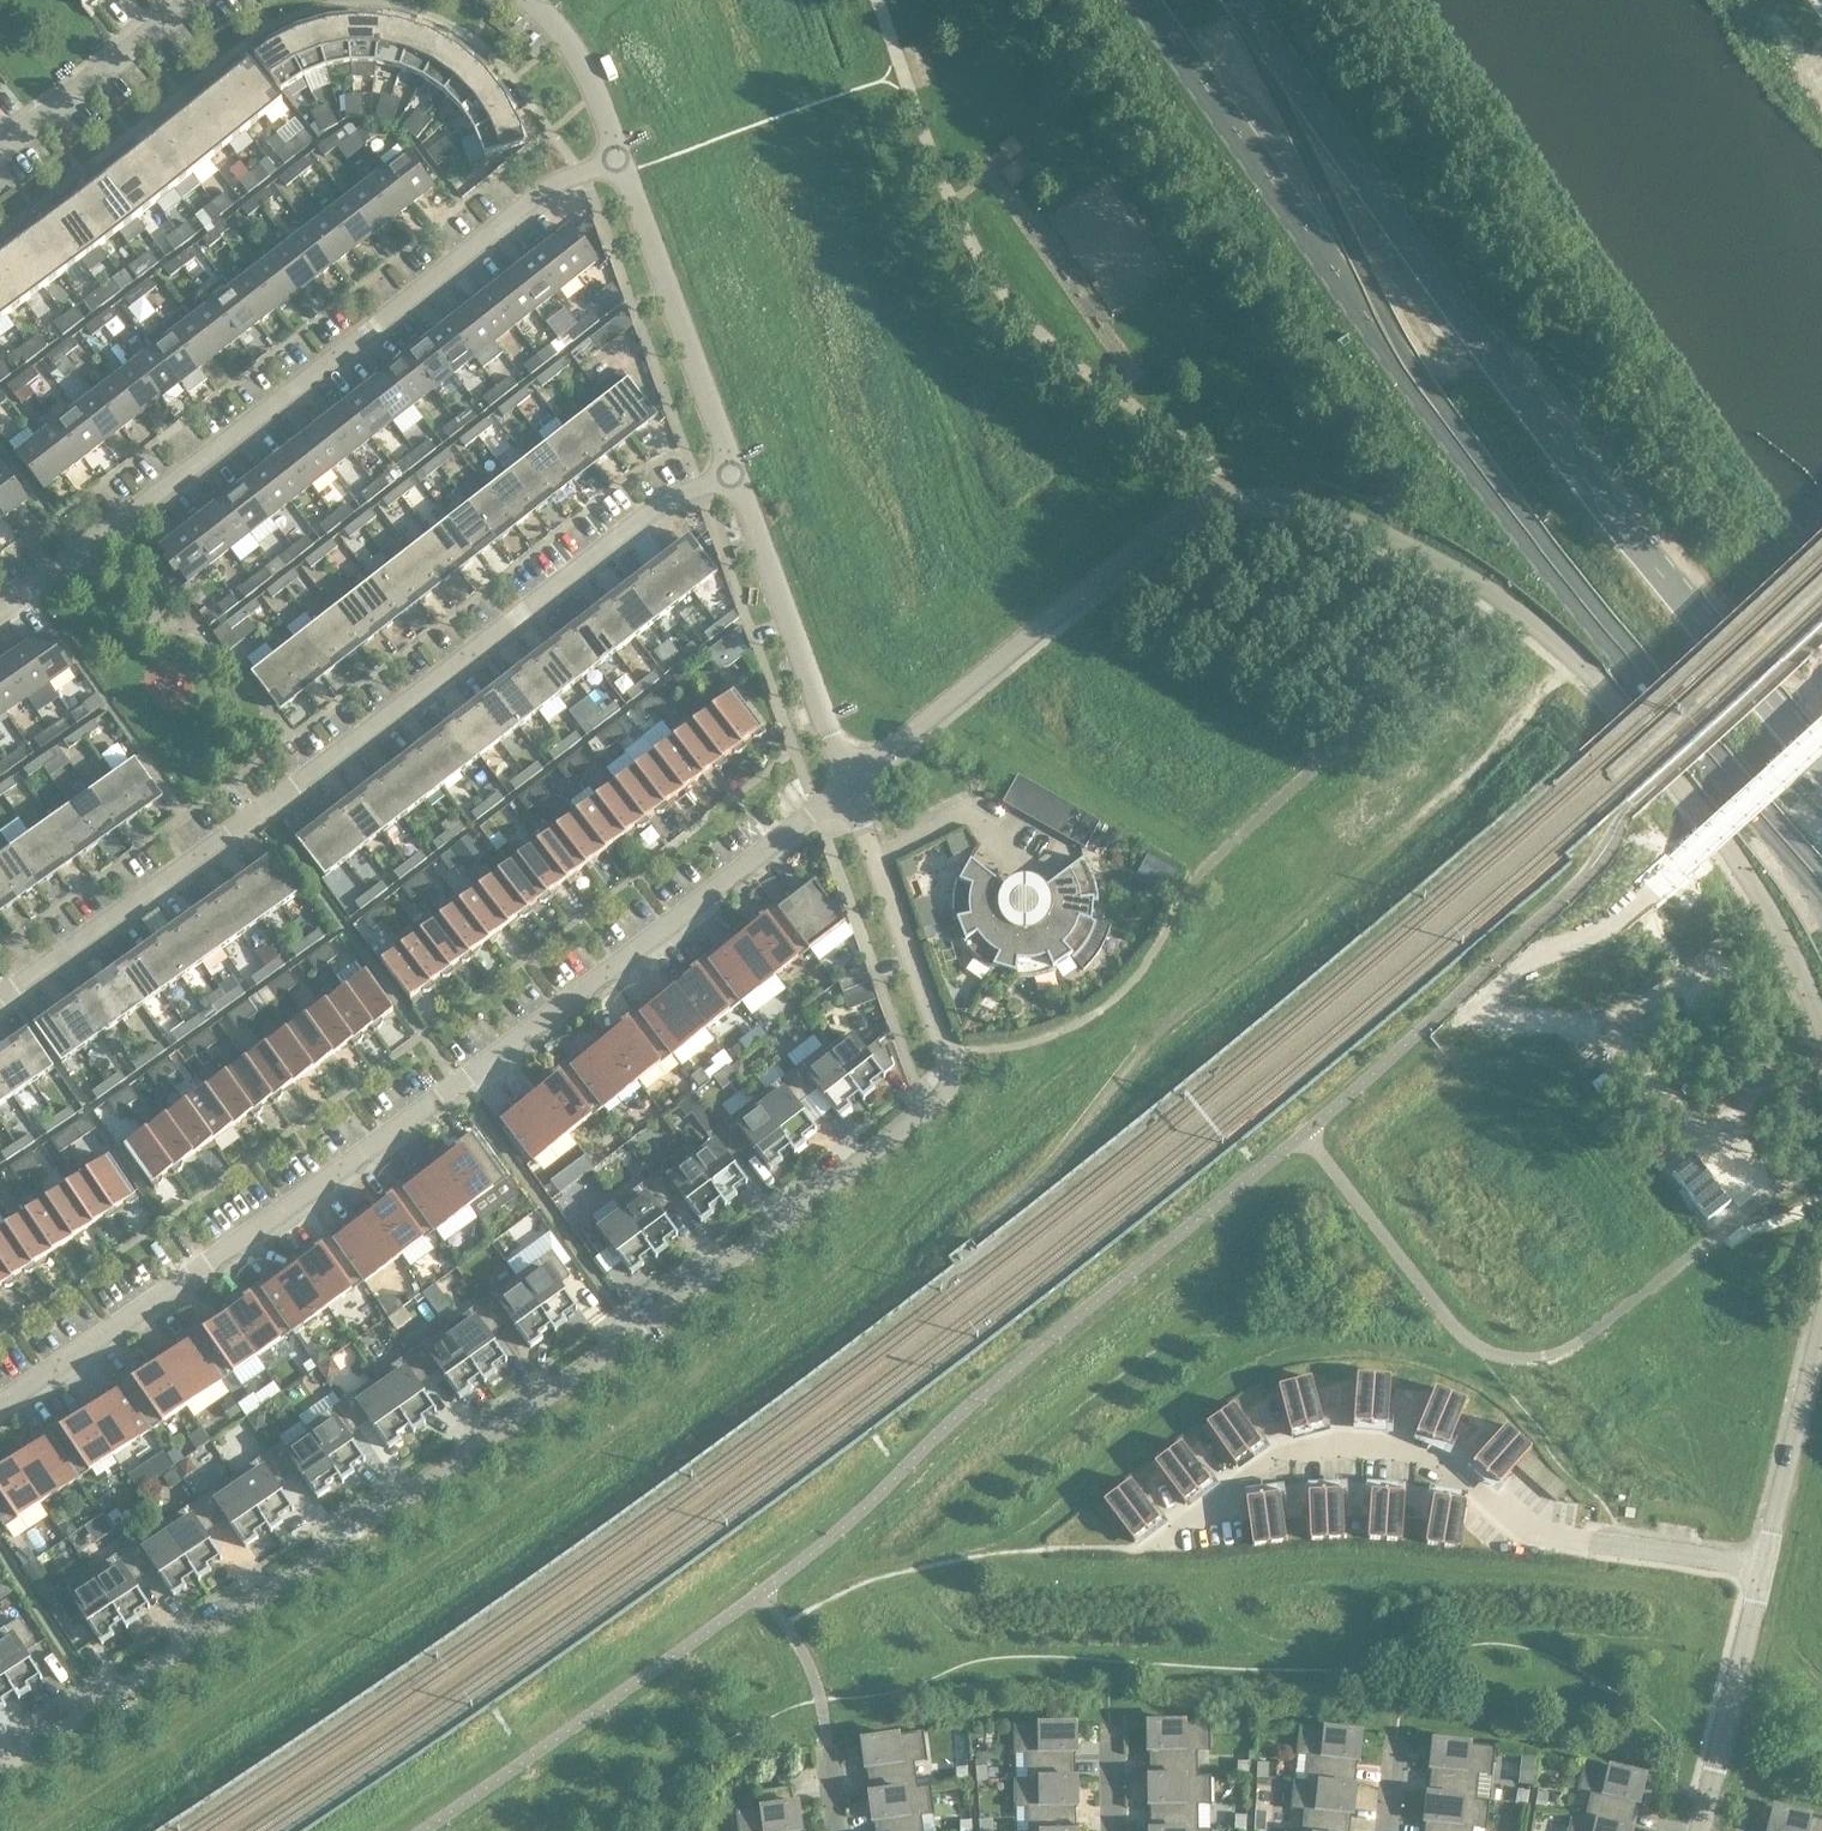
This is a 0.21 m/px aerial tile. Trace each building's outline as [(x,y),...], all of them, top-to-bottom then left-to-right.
[(91,18),(97,13),(92,7),(100,0),(77,0),(91,18)] [(348,17),(315,27),(314,27),(326,68),(351,63),(347,21),(348,21),(348,17)] [(382,18),(348,21),(347,21),(351,63),(376,64),(380,21),(381,22),(382,18)] [(380,21),(376,64),(400,69),(413,28),(414,29),(415,25),(381,22),(380,21)] [(313,24),(284,39),(283,39),(303,77),(326,68),(314,27),(315,27),(314,23),(313,24)] [(413,28),(400,69),(423,79),(443,41),(444,42),(446,39),(414,29),(413,28)] [(283,36),(255,58),(281,91),(303,77),(283,39),(284,39),(283,36)] [(443,41),(423,79),(444,93),(471,60),(472,61),(474,58),(444,42),(443,41)] [(471,60),(444,93),(461,111),(494,84),(495,85),(497,83),(497,82),(472,61),(471,60)] [(282,102),(250,62),(232,77),(264,117),(282,102)] [(264,117),(232,77),(214,91),(246,131),(264,117)] [(494,84),(461,111),(475,132),(512,112),(513,113),(516,111),(495,85),(494,84)] [(246,131),(214,91),(196,106),(228,146),(246,131)] [(362,93),(353,94),(355,117),(364,117),(362,93)] [(355,117),(353,94),(344,95),(346,118),(355,117)] [(383,94),(375,116),(384,119),(391,96),(383,94)] [(400,99),(391,96),(384,119),(393,121),(400,99)] [(327,103),(319,107),(329,128),(337,124),(327,103)] [(228,146),(196,106),(178,120),(210,160),(228,146)] [(329,128),(319,107),(310,111),(321,132),(329,128)] [(418,109),(403,127),(410,133),(425,115),(418,109)] [(512,112),(475,132),(484,156),(528,143),(513,113),(512,112)] [(432,120),(425,115),(410,133),(417,138),(432,120)] [(210,160),(178,120),(160,135),(192,174),(210,160)] [(371,134),(363,124),(355,130),(364,141),(371,134)] [(350,135),(343,127),(330,138),(336,145),(350,135)] [(305,129),(286,144),(295,156),(312,142),(313,139),(305,129)] [(192,174),(160,135),(142,149),(174,189),(192,174)] [(445,137),(426,151),(432,159),(450,144),(445,137)] [(336,145),(330,138),(317,148),(324,155),(336,145)] [(295,156),(286,144),(275,153),(285,165),(295,156)] [(456,151),(450,144),(432,159),(438,166),(456,151)] [(379,160),(386,170),(412,204),(432,188),(399,145),(379,160)] [(174,189),(142,149),(124,163),(156,203),(174,189)] [(311,166),(304,158),(292,168),(298,176),(311,166)] [(156,203),(124,163),(106,178),(137,218),(156,203)] [(260,165),(250,173),(259,185),(270,177),(260,165)] [(298,176),(292,168),(279,178),(286,186),(298,176)] [(412,204),(386,170),(367,185),(393,219),(412,204)] [(259,185),(250,173),(239,182),(249,193),(259,185)] [(137,218),(106,178),(88,192),(119,232),(137,218)] [(393,219),(367,185),(348,200),(374,234),(393,219)] [(272,197),(266,189),(254,199),(260,207),(272,197)] [(119,232),(88,192),(69,206),(100,247),(119,232)] [(224,194),(214,202),(223,214),(234,205),(224,194)] [(260,207),(254,199),(241,209),(247,217),(260,207)] [(374,234),(348,200),(328,215),(354,249),(374,234)] [(223,214),(214,202),(203,210),(213,222),(219,217),(223,214)] [(100,247),(69,206),(51,220),(81,261),(100,247)] [(354,249),(328,215),(309,230),(335,263),(354,249)] [(230,231),(219,217),(213,222),(211,224),(215,229),(222,237),(230,231)] [(556,231),(546,239),(576,278),(596,262),(600,267),(607,262),(592,218),(574,232),(571,228),(560,236),(556,231)] [(81,261),(51,220),(32,233),(63,274),(81,261)] [(188,222),(177,230),(186,242),(197,234),(188,222)] [(222,237),(215,229),(203,239),(209,247),(222,237)] [(186,242),(177,230),(167,238),(176,250),(186,242)] [(335,263),(309,230),(289,245),(316,278),(335,263)] [(63,274),(32,233),(14,247),(44,288),(63,274)] [(576,278),(546,239),(536,247),(540,252),(529,260),(556,294),(576,278)] [(316,278),(289,245),(270,260),(296,293),(316,278)] [(14,247),(0,257),(0,267),(25,302),(44,288),(14,247)] [(196,258),(190,249),(177,259),(183,267),(196,258)] [(150,251),(139,259),(148,271),(159,263),(150,251)] [(148,271),(139,259),(129,267),(138,279),(148,271)] [(183,267),(177,259),(164,269),(170,277),(183,267)] [(296,293),(270,260),(251,275),(277,308),(296,293)] [(556,294),(529,260),(519,268),(515,263),(505,271),(535,310),(556,294)] [(0,267),(0,306),(7,315),(25,302),(0,267)] [(535,310),(505,271),(495,279),(499,284),(489,292),(515,326),(535,310)] [(277,308),(251,275),(231,290),(257,323),(277,308)] [(157,287),(151,279),(138,289),(144,297),(157,287)] [(112,280),(101,288),(110,300),(121,292),(112,280)] [(110,300),(101,288),(90,296),(100,308),(110,300)] [(144,297),(138,289),(125,298),(131,306),(144,297)] [(257,323),(231,290),(212,305),(238,338),(257,323)] [(515,326),(489,292),(478,300),(474,295),(464,303),(495,342),(515,326)] [(495,342),(464,303),(454,311),(458,316),(448,324),(474,358),(495,342)] [(238,338),(212,305),(193,320),(219,353),(238,338)] [(75,308),(64,316),(73,328),(84,320),(75,308)] [(118,316),(112,308),(99,318),(105,326),(118,316)] [(165,323),(173,335),(199,368),(219,353),(193,320),(184,308),(165,323)] [(592,313),(579,324),(586,332),(599,322),(592,313)] [(73,328),(64,316),(54,324),(63,336),(73,328)] [(105,326),(99,318),(86,328),(92,336),(105,326)] [(474,358),(448,324),(437,332),(433,327),(423,335),(454,374),(474,358)] [(586,332),(579,324),(566,334),(573,342),(586,332)] [(38,335),(28,343),(37,355),(47,347),(38,335)] [(199,368),(173,335),(154,350),(180,383),(199,368)] [(454,374),(423,335),(413,343),(417,348),(407,356),(433,390),(454,374)] [(597,345),(591,337),(575,350),(581,357),(597,345)] [(79,346),(73,338),(60,347),(66,356),(79,346)] [(37,355),(28,343),(17,351),(26,364),(37,355)] [(552,345),(538,356),(545,364),(558,354),(552,345)] [(66,356),(60,347),(47,357),(53,365),(66,356)] [(180,383),(154,350),(135,365),(161,398),(180,383)] [(433,390),(407,356),(397,364),(393,359),(383,367),(413,406),(433,390)] [(545,364),(538,356),(525,366),(532,374),(545,364)] [(570,366),(564,359),(550,369),(556,377),(570,366)] [(0,364),(0,383),(11,375),(2,363),(0,364)] [(161,398),(135,365),(115,380),(141,413),(161,398)] [(40,375),(33,367),(21,377),(27,385),(40,375)] [(413,406),(383,367),(373,375),(377,380),(366,388),(393,422),(413,406)] [(556,377),(550,369),(537,380),(543,387),(556,377)] [(27,385),(21,377),(8,387),(14,395),(27,385)] [(511,377),(498,388),(504,396),(517,386),(511,377)] [(628,379),(604,398),(631,434),(651,418),(648,414),(653,411),(628,379)] [(141,413),(115,380),(96,394),(122,428),(141,413)] [(393,422),(366,388),(356,396),(352,391),(342,399),(372,438),(393,422)] [(504,396),(498,388),(484,398),(491,406),(504,396)] [(531,396),(525,389),(512,399),(518,407),(531,396)] [(122,428),(96,394),(77,410),(103,443),(122,428)] [(631,434),(604,398),(585,413),(612,449),(631,434)] [(372,438),(342,399),(332,407),(336,412),(326,420),(352,454),(372,438)] [(518,407),(512,399),(498,410),(504,417),(518,407)] [(470,409),(457,420),(463,428),(477,418),(470,409)] [(103,443),(77,410),(57,424),(83,458),(103,443)] [(612,449),(585,413),(565,428),(593,464),(612,449)] [(493,426),(487,419),(473,430),(479,437),(493,426)] [(352,454),(326,420),(315,428),(311,423),(301,431),(331,470),(352,454)] [(463,428),(457,420),(444,430),(450,438),(463,428)] [(83,458),(57,424),(38,439),(64,473),(83,458)] [(593,464),(565,428),(546,443),(574,479),(593,464)] [(479,437),(473,430),(460,440),(466,448),(479,437)] [(331,470),(301,431),(291,439),(295,444),(285,452),(311,486),(331,470)] [(64,473),(38,439),(18,455),(44,489),(64,473)] [(429,441),(416,452),(423,460),(436,450),(429,441)] [(574,479),(546,443),(527,459),(554,494),(574,479)] [(454,457),(448,449),(435,460),(441,467),(454,457)] [(311,486),(285,452),(274,460),(270,455),(260,463),(291,502),(311,486)] [(423,460),(416,452),(403,462),(409,470),(423,460)] [(554,494),(527,459),(508,474),(535,509),(554,494)] [(441,467),(435,460),(421,470),(427,478),(441,467)] [(291,502),(260,463),(250,471),(254,476),(244,484),(270,518),(291,502)] [(2,466),(0,468),(0,507),(6,516),(27,501),(2,466)] [(388,473),(375,484),(382,492),(395,482),(388,473)] [(535,509),(508,474),(488,489),(516,524),(535,509)] [(415,487),(410,479),(396,490),(402,497),(415,487)] [(270,518),(244,484),(234,492),(229,487),(219,495),(250,533),(270,518)] [(382,492),(375,484),(362,494),(369,502),(382,492)] [(516,524),(488,489),(469,504),(496,539),(516,524)] [(402,497),(396,490),(383,501),(388,508),(402,497)] [(250,533),(219,495),(209,503),(214,508),(203,516),(229,549),(250,533)] [(496,539),(469,504),(450,519),(477,554),(496,539)] [(348,505),(334,515),(341,524),(354,513),(348,505)] [(377,517),(371,510),(358,520),(363,528),(377,517)] [(341,524),(334,515),(321,526),(328,534),(341,524)] [(229,549),(203,516),(193,524),(189,519),(179,527),(209,565),(229,549)] [(477,554),(450,519),(430,534),(458,569),(477,554)] [(363,528),(358,520),(344,531),(350,538),(363,528)] [(209,565),(179,527),(169,535),(173,540),(162,549),(170,560),(166,563),(175,574),(179,571),(188,582),(209,565)] [(458,569),(430,534),(411,549),(439,584),(458,569)] [(307,537),(294,547),(300,556),(313,545),(307,537)] [(338,547),(333,540),(319,550),(325,558),(338,547)] [(686,541),(666,557),(694,592),(718,573),(694,542),(689,545),(686,541)] [(300,556),(294,547),(280,558),(287,566),(300,556)] [(439,584),(411,549),(392,564),(419,599),(439,584)] [(325,558),(319,550),(306,561),(311,568),(325,558)] [(694,592),(666,557),(647,572),(674,607),(694,592)] [(419,599),(392,564),(373,579),(400,614),(419,599)] [(266,569),(253,579),(259,588),(273,577),(266,569)] [(300,577),(294,570),(281,581),(286,588),(300,577)] [(674,607),(647,572),(628,587),(655,622),(674,607)] [(259,588),(253,579),(240,590),(246,598),(259,588)] [(400,614),(373,579),(353,594),(381,629),(400,614)] [(286,588),(281,581),(267,591),(273,598),(286,588)] [(655,622),(628,587),(608,602),(636,637),(655,622)] [(381,629),(353,594),(334,609),(361,644),(381,629)] [(219,606),(226,614),(239,604),(232,595),(219,606)] [(261,607),(256,600),(242,611),(248,618),(261,607)] [(636,637),(608,602),(589,617),(616,652),(636,637)] [(361,644),(334,609),(315,624),(342,659),(361,644)] [(248,618),(242,611),(227,623),(232,630),(248,618)] [(733,611),(718,623),(723,631),(739,619),(733,611)] [(616,652),(589,617),(570,632),(597,667),(616,652)] [(723,631),(718,623),(704,634),(710,641),(723,631)] [(342,659),(315,624),(295,639),(323,674),(342,659)] [(752,650),(743,625),(706,653),(714,663),(715,665),(717,666),(720,667),(722,668),(725,668),(728,667),(731,666),(752,650)] [(597,667),(570,632),(550,647),(578,682),(597,667)] [(31,635),(21,642),(49,683),(71,668),(63,656),(67,653),(59,641),(55,644),(46,633),(35,641),(31,635)] [(323,674),(295,639),(276,654),(304,689),(323,674)] [(49,683),(21,642),(10,650),(14,655),(3,663),(27,698),(49,683)] [(693,643),(679,653),(685,661),(698,650),(693,643)] [(578,682),(550,647),(531,661),(558,697),(578,682)] [(685,661),(679,653),(665,664),(671,671),(685,661)] [(304,689),(276,654),(252,673),(276,705),(281,701),(284,705),(304,689)] [(558,697),(531,661),(512,676),(539,712),(558,697)] [(3,663),(0,665),(0,704),(6,712),(27,698),(3,663)] [(694,683),(685,670),(674,678),(683,691),(694,683)] [(654,672),(640,683),(646,690),(660,680),(654,672)] [(539,712),(512,676),(492,691),(519,727),(539,712)] [(646,690),(640,683),(627,693),(632,701),(646,690)] [(733,692),(713,707),(742,745),(744,744),(753,737),(754,739),(759,739),(762,737),(763,737),(766,734),(731,687),(730,688),(733,692)] [(519,727),(492,691),(473,706),(500,742),(519,727)] [(666,704),(657,691),(646,700),(656,712),(666,704)] [(656,712),(646,700),(635,708),(645,721),(656,712)] [(615,702),(601,713),(607,720),(621,710),(615,702)] [(71,715),(77,724),(91,714),(85,705),(71,715)] [(500,742),(473,706),(453,721),(481,757),(500,742)] [(742,745),(713,707),(694,722),(723,760),(724,759),(733,752),(735,754),(740,754),(743,751),(743,752),(747,749),(744,744),(742,745)] [(607,720),(601,713),(588,723),(594,731),(607,720)] [(63,720),(50,730),(56,738),(69,729),(63,720)] [(100,728),(94,720),(78,732),(84,739),(100,728)] [(481,757),(453,721),(434,736),(461,772),(481,757)] [(628,734),(618,721),(607,730),(617,742),(628,734)] [(723,760),(694,722),(675,737),(703,775),(714,767),(715,769),(721,769),(723,766),(724,767),(728,763),(724,759),(723,760)] [(56,738),(50,730),(36,739),(42,748),(56,738)] [(617,742),(607,730),(596,738),(606,751),(617,742)] [(84,739),(78,732),(64,741),(69,749),(84,739)] [(576,732),(563,743),(568,750),(582,740),(576,732)] [(461,772),(434,736),(415,751),(442,787),(461,772)] [(703,775),(675,737),(655,752),(684,790),(703,775)] [(568,750),(563,743),(549,753),(555,761),(568,750)] [(21,750),(7,759),(13,768),(27,758),(21,750)] [(57,757),(52,750),(38,760),(43,767),(57,757)] [(442,787),(415,751),(395,766),(423,802),(442,787)] [(589,764),(579,751),(568,759),(578,772),(589,764)] [(684,790),(655,752),(636,767),(665,805),(666,804),(684,790)] [(7,759),(0,764),(0,777),(13,768),(7,759)] [(158,791),(135,759),(110,777),(136,813),(156,799),(154,795),(158,791)] [(578,772),(568,759),(558,768),(567,780),(578,772)] [(43,767),(38,760),(24,769),(29,777),(43,767)] [(537,762),(524,773),(530,780),(543,770),(537,762)] [(423,802),(395,766),(376,781),(403,816),(423,802)] [(665,805),(636,767),(616,782),(645,820),(647,819),(656,811),(657,813),(662,813),(665,811),(670,808),(666,804),(665,805)] [(530,780),(524,773),(510,783),(516,790),(530,780)] [(1018,776),(1004,802),(1085,847),(1099,821),(1018,776)] [(136,813),(110,777),(90,791),(116,827),(136,813)] [(12,778),(0,786),(0,791),(3,795),(17,785),(12,778)] [(403,816),(376,781),(357,796),(384,831),(403,816)] [(549,794),(540,781),(529,790),(539,802),(549,794)] [(645,820),(616,782),(597,797),(626,834),(636,826),(638,828),(643,828),(646,826),(650,823),(647,819),(645,820)] [(539,802),(529,790),(518,798),(528,811),(539,802)] [(116,827),(90,791),(70,805),(96,842),(116,827)] [(499,792),(485,802),(491,810),(504,799),(499,792)] [(384,831),(357,796),(337,811),(365,846),(384,831)] [(626,834),(597,797),(577,812),(606,850),(626,834)] [(491,810),(485,802),(472,813),(477,820),(491,810)] [(548,815),(539,802),(529,810),(538,823),(548,815)] [(96,842),(70,805),(50,819),(76,856),(96,842)] [(365,846),(337,811),(318,826),(345,861),(365,846)] [(511,824),(501,811),(490,820),(500,832),(511,824)] [(606,850),(577,812),(558,827),(586,865),(606,850)] [(76,856),(50,819),(30,833),(56,870),(76,856)] [(500,832),(490,820),(479,828),(489,841),(500,832)] [(460,822),(446,832),(452,840),(466,829),(460,822)] [(345,861),(318,826),(298,841),(325,877),(345,861)] [(586,865),(558,827),(538,842),(567,880),(586,865)] [(452,840),(446,832),(433,843),(438,850),(452,840)] [(56,870),(30,833),(10,848),(36,884),(56,870)] [(470,835),(451,849),(461,862),(467,870),(486,855),(470,835)] [(567,880),(538,842),(519,857),(548,894),(549,893),(567,880)] [(10,848),(0,855),(0,875),(16,898),(36,884),(10,848)] [(461,862),(451,849),(441,858),(450,870),(461,862)] [(421,852),(408,862),(413,870),(427,859),(421,852)] [(276,855),(256,870),(282,906),(302,891),(276,855)] [(548,894),(519,857),(499,872),(528,909),(530,908),(539,901),(540,903),(545,903),(548,901),(552,898),(549,893),(548,894)] [(1087,864),(1084,859),(1043,889),(1045,892),(1047,895),(1048,898),(1049,901),(1044,902),(1043,910),(1048,911),(1048,910),(1092,921),(1092,920),(1094,901),(1099,901),(1099,899),(1098,894),(1097,890),(1096,885),(1095,880),(1093,876),(1091,871),(1089,867),(1087,864)] [(1010,892),(971,861),(960,879),(956,877),(955,880),(954,883),(953,888),(952,893),(951,898),(951,903),(951,907),(951,912),(952,918),(953,922),(958,920),(958,919),(1001,910),(1001,909),(1001,907),(1001,904),(1001,901),(1002,897),(1006,899),(1010,892)] [(413,870),(408,862),(394,873),(400,880),(413,870)] [(282,906),(256,870),(236,884),(262,920),(282,906)] [(433,884),(423,871),(413,879),(422,892),(433,884)] [(528,909),(499,872),(480,887),(509,924),(519,916),(521,918),(526,918),(529,916),(533,913),(530,908),(528,909)] [(0,875),(0,910),(16,898),(0,875)] [(422,892),(413,879),(402,888),(412,900),(422,892)] [(382,882),(369,892),(375,899),(388,889),(382,882)] [(788,892),(774,903),(811,951),(812,951),(811,949),(845,923),(835,894),(834,894),(836,899),(831,903),(814,882),(792,898),(788,892)] [(262,920),(236,884),(216,898),(242,934),(262,920)] [(509,924),(480,887),(461,902),(489,939),(509,924)] [(375,899),(369,892),(355,903),(361,910),(375,899)] [(242,934),(216,898),(196,912),(222,949),(242,934)] [(394,914),(385,901),(374,909),(384,922),(394,914)] [(489,939),(461,902),(441,917),(470,954),(471,953),(489,939)] [(811,951),(774,903),(761,913),(765,919),(745,935),(776,976),(809,950),(810,952),(811,951)] [(1006,908),(1001,909),(1001,910),(958,919),(958,920),(964,938),(960,941),(963,945),(966,949),(970,953),(972,956),(974,958),(978,961),(981,964),(987,968),(993,971),(995,967),(994,966),(1014,926),(1013,925),(1012,924),(1010,923),(1008,921),(1006,919),(1005,918),(1009,915),(1006,908)] [(384,922),(374,909),(363,917),(373,930),(384,922)] [(1039,917),(1032,922),(1034,926),(1035,926),(1054,967),(1055,967),(1071,956),(1083,971),(1086,968),(1090,964),(1093,961),(1097,956),(1101,949),(1103,945),(1105,942),(1107,937),(1109,933),(1110,929),(1111,925),(1092,920),(1092,921),(1048,910),(1048,911),(1047,914),(1045,917),(1044,919),(1042,921),(1039,917)] [(222,949),(196,912),(176,927),(202,963),(222,949)] [(470,954),(441,917),(422,931),(451,969),(452,968),(461,961),(462,963),(468,963),(470,960),(471,961),(475,958),(471,953),(470,954)] [(1016,921),(1013,925),(1014,926),(994,966),(995,967),(1013,973),(1012,977),(1015,978),(1020,978),(1027,978),(1034,978),(1039,977),(1045,975),(1050,974),(1057,971),(1055,967),(1054,967),(1035,926),(1034,926),(1032,927),(1029,928),(1026,928),(1023,928),(1023,923),(1016,921)] [(931,946),(943,942),(938,926),(926,930),(931,946)] [(202,963),(176,927),(156,941),(182,977),(202,963)] [(319,929),(305,939),(311,947),(325,937),(319,929)] [(451,969),(422,931),(402,946),(431,984),(432,983),(442,976),(443,978),(448,978),(451,975),(451,976),(455,972),(452,968),(451,969)] [(776,976),(745,935),(724,951),(719,945),(706,955),(742,1004),(743,1003),(742,1002),(776,976)] [(311,947),(305,939),(291,949),(297,957),(311,947)] [(182,977),(156,941),(136,955),(162,991),(182,977)] [(338,956),(329,943),(318,951),(327,964),(338,956)] [(431,984),(402,946),(383,961),(379,957),(378,957),(414,1004),(415,1004),(411,999),(422,991),(424,993),(429,992),(432,990),(432,991),(436,987),(432,983),(431,984)] [(327,964),(318,951),(307,959),(316,972),(327,964)] [(162,991),(136,955),(116,969),(142,1006),(162,991)] [(742,1004),(706,955),(692,966),(697,972),(676,988),(707,1028),(741,1002),(742,1004)] [(280,958),(266,968),(271,975),(285,965),(280,958)] [(843,992),(872,982),(864,961),(839,981),(843,992)] [(271,975),(266,968),(252,978),(257,985),(271,975)] [(142,1006),(116,969),(96,983),(122,1020),(142,1006)] [(397,1017),(363,969),(362,969),(365,974),(345,989),(373,1027),(371,1028),(375,1033),(379,1030),(381,1027),(383,1023),(382,1021),(393,1013),(396,1017),(397,1017)] [(299,984),(289,971),(278,979),(288,992),(299,984)] [(288,992),(278,979),(267,987),(276,1000),(288,992)] [(122,1020),(96,983),(77,998),(103,1034),(122,1020)] [(240,986),(226,996),(231,1004),(245,994),(240,986)] [(707,1028),(676,988),(655,1003),(651,997),(637,1008),(674,1056),(673,1054),(707,1028)] [(373,1027),(345,989),(325,1003),(353,1041),(351,1042),(355,1047),(359,1044),(362,1042),(363,1037),(362,1035),(371,1028),(373,1027)] [(231,1004),(226,996),(212,1006),(217,1014),(231,1004)] [(103,1034),(77,998),(57,1012),(83,1048),(103,1034)] [(258,1013),(249,1000),(238,1008),(247,1021),(258,1013)] [(353,1041),(325,1003),(305,1017),(333,1056),(351,1042),(353,1041)] [(247,1021),(238,1008),(227,1016),(236,1029),(247,1021)] [(674,1056),(637,1008),(623,1018),(627,1024),(607,1040),(638,1081),(672,1055),(673,1057),(674,1056)] [(83,1048),(57,1012),(36,1026),(62,1063),(83,1048)] [(200,1015),(186,1025),(191,1032),(205,1022),(200,1015)] [(333,1056),(305,1017),(285,1031),(313,1070),(333,1056)] [(191,1032),(186,1025),(172,1035),(177,1042),(191,1032)] [(218,1042),(209,1029),(198,1037),(207,1050),(218,1042)] [(29,1031),(9,1045),(34,1082),(54,1068),(29,1031)] [(313,1070),(285,1031),(265,1046),(293,1084),(313,1070)] [(207,1050),(198,1037),(187,1045),(196,1058),(207,1050)] [(839,1042),(827,1052),(860,1094),(859,1095),(864,1100),(865,1099),(864,1098),(875,1090),(871,1085),(882,1076),(884,1078),(885,1077),(884,1075),(895,1067),(892,1059),(887,1044),(883,1048),(877,1042),(864,1052),(853,1038),(843,1046),(839,1042)] [(638,1081),(607,1040),(586,1056),(581,1050),(568,1060),(605,1109),(605,1108),(604,1107),(638,1081)] [(160,1043),(146,1053),(152,1061),(166,1051),(160,1043)] [(734,1061),(745,1052),(740,1044),(728,1053),(734,1061)] [(9,1045),(0,1051),(0,1076),(13,1096),(34,1082),(9,1045)] [(293,1084),(265,1046),(245,1060),(272,1099),(271,1100),(274,1104),(279,1101),(278,1101),(281,1099),(283,1094),(281,1092),(293,1084)] [(823,1047),(801,1063),(789,1073),(808,1098),(818,1090),(840,1117),(852,1108),(848,1103),(859,1095),(860,1094),(827,1052),(823,1047)] [(152,1061),(146,1053),(132,1063),(138,1071),(152,1061)] [(179,1070),(169,1057),(158,1065),(168,1078),(179,1070)] [(272,1099),(245,1060),(225,1074),(253,1113),(251,1114),(254,1119),(259,1116),(258,1115),(261,1113),(263,1108),(262,1106),(271,1100),(272,1099)] [(605,1109),(568,1060),(554,1071),(559,1077),(538,1093),(569,1133),(603,1108),(604,1109),(605,1109)] [(746,1066),(742,1061),(732,1068),(739,1077),(745,1073),(746,1066)] [(168,1078),(158,1065),(147,1073),(157,1086),(168,1078)] [(120,1072),(106,1082),(112,1089),(126,1079),(120,1072)] [(697,1073),(692,1077),(699,1086),(709,1079),(704,1074),(697,1073)] [(808,1098),(789,1073),(754,1099),(791,1147),(790,1148),(795,1154),(796,1153),(795,1151),(807,1143),(803,1138),(814,1130),(815,1131),(816,1130),(798,1106),(808,1098)] [(253,1113),(225,1074),(205,1089),(233,1127),(251,1114),(253,1113)] [(0,1076),(0,1105),(13,1096),(0,1076)] [(112,1089),(106,1082),(92,1092),(98,1099),(112,1089)] [(139,1099),(130,1086),(119,1094),(128,1107),(139,1099)] [(233,1127),(205,1089),(185,1103),(213,1141),(233,1127)] [(569,1133),(538,1093),(517,1109),(513,1103),(498,1114),(537,1164),(538,1163),(535,1160),(569,1133)] [(128,1107),(119,1094),(107,1102),(117,1115),(128,1107)] [(791,1147),(754,1099),(720,1125),(739,1150),(749,1143),(771,1170),(783,1161),(779,1156),(790,1148),(791,1147)] [(213,1141),(185,1103),(165,1117),(193,1156),(213,1141)] [(71,1107),(56,1116),(62,1124),(76,1114),(71,1107)] [(708,1135),(720,1125),(709,1110),(696,1120),(708,1135)] [(97,1128),(88,1115),(62,1132),(71,1146),(97,1128)] [(62,1124),(56,1116),(42,1126),(47,1133),(62,1124)] [(193,1156),(165,1117),(145,1131),(173,1170),(171,1171),(175,1175),(179,1172),(182,1170),(183,1165),(182,1163),(193,1156)] [(739,1150),(720,1125),(707,1135),(715,1145),(705,1152),(702,1148),(690,1157),(722,1199),(721,1200),(726,1206),(727,1205),(726,1204),(737,1195),(734,1191),(745,1182),(746,1184),(747,1183),(729,1158),(739,1150)] [(173,1170),(145,1131),(125,1146),(122,1141),(121,1142),(155,1190),(159,1187),(159,1186),(162,1184),(163,1179),(162,1178),(171,1171),(173,1170)] [(71,1146),(62,1132),(51,1140),(60,1153),(71,1146)] [(462,1149),(440,1164),(470,1206),(505,1180),(508,1184),(509,1183),(472,1132),(457,1143),(462,1149)] [(30,1134),(16,1143),(21,1151),(35,1142),(30,1134)] [(21,1151),(16,1143),(2,1153),(7,1161),(21,1151)] [(42,1165),(33,1152),(22,1160),(31,1173),(42,1165)] [(109,1157),(88,1171),(115,1210),(116,1209),(126,1203),(127,1205),(132,1205),(135,1203),(139,1201),(106,1152),(109,1157)] [(722,1199),(690,1157),(677,1166),(681,1171),(671,1178),(664,1168),(651,1177),(670,1203),(680,1195),(701,1223),(714,1213),(710,1208),(721,1200),(722,1199)] [(31,1173),(22,1160),(10,1167),(19,1180),(31,1173)] [(470,1206),(440,1164),(419,1179),(415,1173),(401,1183),(436,1232),(437,1232),(436,1230),(470,1206)] [(115,1210),(88,1171),(68,1185),(94,1224),(105,1216),(107,1218),(112,1219),(115,1217),(119,1214),(116,1209),(115,1210)] [(670,1203),(651,1177),(617,1203),(621,1209),(652,1252),(656,1258),(657,1257),(657,1256),(668,1248),(664,1243),(675,1234),(677,1236),(678,1235),(660,1210),(670,1203)] [(555,1180),(544,1188),(552,1199),(562,1191),(555,1180)] [(436,1232),(401,1183),(387,1193),(391,1199),(370,1215),(400,1256),(435,1231),(436,1233),(436,1232)] [(94,1224),(68,1185),(48,1198),(74,1238),(94,1224)] [(568,1208),(570,1200),(566,1195),(556,1202),(563,1212),(568,1208)] [(74,1238),(48,1198),(27,1212),(54,1251),(74,1238)] [(652,1252),(621,1209),(608,1218),(611,1222),(602,1229),(595,1220),(581,1230),(600,1255),(611,1247),(632,1275),(644,1265),(641,1260),(652,1252)] [(54,1251),(27,1212),(7,1226),(33,1265),(35,1264),(54,1251)] [(400,1256),(370,1215),(349,1230),(345,1224),(331,1234),(366,1283),(365,1281),(400,1256)] [(7,1226),(0,1230),(0,1259),(13,1279),(14,1278),(24,1271),(25,1273),(31,1273),(34,1271),(34,1272),(38,1269),(35,1264),(33,1265),(7,1226)] [(366,1283),(331,1234),(316,1244),(321,1250),(299,1265),(328,1307),(364,1282),(365,1284),(366,1283)] [(552,1251),(539,1261),(516,1277),(552,1325),(551,1326),(555,1332),(557,1331),(556,1330),(567,1322),(564,1317),(575,1309),(576,1310),(578,1309),(559,1284),(571,1276),(552,1251)] [(0,1259),(0,1287),(4,1285),(5,1287),(10,1287),(13,1285),(18,1282),(14,1278),(13,1279),(0,1259)] [(328,1307),(299,1265),(278,1280),(274,1273),(259,1283),(294,1333),(295,1333),(294,1331),(328,1307)] [(552,1325),(516,1277),(482,1302),(500,1328),(510,1320),(531,1348),(544,1339),(540,1334),(551,1326),(552,1325)] [(437,1282),(424,1292),(430,1300),(443,1291),(437,1282)] [(294,1333),(259,1283),(245,1293),(250,1299),(228,1314),(257,1356),(292,1332),(293,1333),(294,1333)] [(500,1328),(482,1302),(469,1311),(476,1321),(466,1328),(463,1324),(450,1333),(481,1376),(481,1377),(485,1383),(486,1382),(486,1381),(497,1373),(493,1368),(505,1360),(506,1361),(507,1360),(489,1335),(500,1328)] [(257,1356),(228,1314),(207,1329),(203,1323),(189,1332),(223,1382),(224,1382),(223,1380),(257,1356)] [(446,1327),(424,1343),(411,1352),(429,1378),(440,1370),(460,1399),(473,1390),(469,1385),(481,1377),(481,1376),(450,1333),(446,1327)] [(223,1382),(189,1332),(174,1342),(179,1348),(157,1363),(187,1405),(221,1381),(222,1383),(223,1382)] [(326,1351),(317,1349),(312,1353),(319,1363),(329,1356),(326,1351)] [(429,1378),(411,1352),(376,1377),(411,1426),(410,1427),(414,1433),(416,1432),(415,1431),(426,1423),(423,1418),(434,1410),(435,1412),(437,1411),(419,1385),(429,1378)] [(333,1357),(320,1366),(328,1378),(338,1371),(339,1365),(333,1357)] [(187,1405),(157,1363),(136,1378),(132,1372),(117,1382),(151,1432),(152,1431),(151,1430),(187,1405)] [(324,1381),(317,1370),(307,1377),(310,1382),(319,1384),(324,1381)] [(276,1379),(282,1387),(294,1379),(288,1371),(276,1379)] [(1390,1375),(1357,1373),(1353,1424),(1353,1429),(1391,1431),(1393,1409),(1388,1409),(1390,1375)] [(411,1426),(376,1377),(341,1402),(359,1428),(369,1420),(389,1449),(402,1440),(399,1435),(410,1427),(411,1426)] [(1310,1377),(1278,1385),(1291,1435),(1292,1440),(1329,1430),(1324,1408),(1319,1409),(1310,1377)] [(151,1432),(117,1382),(103,1391),(107,1398),(85,1412),(114,1455),(150,1431),(151,1432)] [(1435,1386),(1414,1438),(1449,1453),(1458,1432),(1453,1430),(1466,1399),(1435,1386)] [(233,1397),(222,1405),(230,1417),(241,1410),(233,1397)] [(359,1428),(341,1402),(305,1427),(309,1432),(339,1476),(339,1477),(343,1483),(344,1482),(343,1481),(355,1473),(352,1468),(363,1460),(364,1462),(366,1461),(348,1435),(359,1428)] [(1233,1404),(1205,1423),(1235,1465),(1238,1469),(1269,1447),(1256,1428),(1252,1431),(1233,1404)] [(260,1409),(250,1415),(257,1426),(262,1422),(264,1414),(260,1409)] [(114,1455),(85,1412),(64,1427),(60,1420),(45,1430),(79,1480),(80,1480),(78,1478),(114,1455)] [(1531,1446),(1506,1424),(1472,1462),(1469,1466),(1498,1491),(1513,1475),(1509,1471),(1531,1446)] [(79,1480),(45,1430),(31,1439),(35,1446),(14,1460),(42,1503),(77,1479),(78,1481),(79,1480)] [(339,1476),(309,1432),(296,1441),(299,1446),(290,1452),(283,1442),(270,1451),(287,1477),(298,1470),(318,1499),(331,1490),(327,1485),(339,1477),(339,1476)] [(1180,1442),(1153,1463),(1184,1504),(1187,1508),(1218,1484),(1204,1466),(1200,1469),(1180,1442)] [(168,1454),(174,1464),(185,1456),(179,1447),(168,1454)] [(287,1477),(270,1451),(234,1476),(268,1525),(267,1526),(271,1532),(273,1531),(272,1530),(284,1522),(280,1517),(291,1509),(293,1511),(294,1510),(277,1485),(287,1477)] [(190,1458),(179,1465),(186,1475),(192,1472),(193,1463),(190,1458)] [(14,1460),(0,1469),(0,1520),(8,1531),(9,1530),(6,1526),(42,1503),(14,1460)] [(128,1473),(138,1488),(152,1479),(142,1464),(128,1473)] [(163,1476),(170,1487),(182,1479),(175,1468),(163,1476)] [(268,1525),(234,1476),(198,1500),(216,1526),(227,1519),(246,1548),(259,1539),(256,1534),(267,1526),(268,1525)] [(1130,1480),(1103,1501),(1134,1542),(1137,1546),(1168,1522),(1155,1506),(1152,1509),(1130,1480)] [(1405,1485),(1367,1482),(1365,1505),(1370,1505),(1368,1539),(1402,1541),(1405,1490),(1405,1485)] [(1280,1483),(1242,1489),(1245,1511),(1250,1511),(1255,1544),(1288,1539),(1280,1488),(1280,1483)] [(1341,1483),(1303,1484),(1304,1507),(1309,1507),(1310,1540),(1344,1539),(1341,1483)] [(1426,1544),(1459,1549),(1467,1498),(1468,1493),(1430,1487),(1426,1510),(1431,1511),(1426,1544)] [(107,1492),(96,1500),(104,1511),(115,1503),(107,1492)] [(216,1526),(198,1500),(162,1524),(196,1574),(195,1575),(199,1581),(201,1580),(200,1579),(212,1571),(208,1566),(220,1558),(221,1560),(222,1559),(205,1533),(216,1526)] [(117,1506),(107,1514),(114,1525),(124,1518),(117,1506)] [(103,1516),(92,1522),(96,1529),(104,1530),(110,1526),(103,1516)] [(196,1574),(162,1524),(127,1548),(144,1574),(155,1567),(174,1596),(187,1587),(184,1582),(195,1575),(196,1574)] [(73,1526),(64,1525),(59,1528),(66,1538),(76,1531),(73,1526)] [(24,1548),(15,1553),(23,1564),(35,1557),(30,1549),(24,1548)] [(144,1574),(127,1548),(91,1572),(124,1622),(123,1623),(127,1629),(128,1628),(128,1627),(139,1619),(136,1614),(148,1606),(149,1608),(150,1607),(133,1581),(144,1574)] [(37,1559),(26,1567),(33,1579),(45,1571),(37,1559)] [(124,1622),(91,1572),(54,1596),(71,1622),(83,1615),(102,1644),(115,1635),(111,1630),(123,1623),(124,1622)] [(6,1577),(0,1581),(0,1600),(15,1591),(6,1577)] [(6,1627),(0,1631),(0,1668),(16,1693),(15,1693),(19,1700),(21,1699),(20,1697),(32,1690),(28,1685),(40,1677),(41,1679),(43,1678),(26,1652),(37,1645),(20,1618),(6,1627)] [(0,1668),(0,1710),(7,1706),(3,1701),(15,1693),(16,1693),(0,1668)] [(1211,1751),(1210,1722),(1148,1723),(1149,1752),(1150,1752),(1150,1750),(1155,1750),(1156,1777),(1195,1776),(1195,1750),(1209,1749),(1209,1751),(1211,1751)] [(1077,1753),(1076,1724),(1014,1725),(1014,1754),(1016,1754),(1016,1752),(1030,1752),(1031,1779),(1070,1778),(1070,1751),(1075,1751),(1075,1753),(1077,1753)] [(1362,1733),(1300,1727),(1297,1755),(1298,1756),(1298,1753),(1313,1755),(1310,1782),(1349,1786),(1352,1759),(1357,1760),(1357,1762),(1359,1762),(1362,1733)] [(872,1766),(876,1793),(915,1788),(912,1761),(926,1759),(926,1761),(928,1761),(924,1732),(862,1740),(866,1769),(868,1769),(867,1767),(872,1766)] [(1495,1747),(1433,1741),(1430,1770),(1432,1770),(1432,1768),(1437,1768),(1434,1795),(1474,1799),(1476,1772),(1491,1774),(1491,1776),(1492,1776),(1495,1747)] [(1248,1777),(1249,1762),(1238,1762),(1237,1776),(1248,1777)] [(1645,1777),(1585,1762),(1578,1790),(1579,1790),(1580,1788),(1594,1792),(1588,1818),(1626,1827),(1633,1801),(1638,1802),(1637,1804),(1639,1805),(1645,1777)] [(1268,1778),(1269,1763),(1258,1763),(1257,1777),(1268,1778)] [(988,1780),(987,1766),(976,1766),(977,1781),(988,1780)] [(968,1782),(967,1767),(956,1768),(958,1782),(968,1782)] [(1211,1776),(1195,1776),(1156,1777),(1149,1777),(1149,1806),(1151,1806),(1151,1804),(1156,1804),(1156,1830),(1196,1830),(1196,1803),(1210,1803),(1210,1805),(1212,1805),(1211,1776)] [(1070,1778),(1031,1779),(1015,1779),(1015,1808),(1017,1808),(1016,1806),(1031,1806),(1031,1830),(1071,1830),(1071,1805),(1076,1805),(1076,1807),(1077,1807),(1077,1778),(1070,1778)] [(1305,1830),(1345,1830),(1347,1813),(1352,1813),(1351,1815),(1353,1815),(1356,1787),(1349,1786),(1310,1782),(1294,1780),(1291,1809),(1292,1809),(1293,1807),(1307,1808),(1305,1830)] [(876,1793),(869,1794),(873,1822),(875,1822),(874,1820),(880,1819),(881,1830),(921,1830),(919,1814),(933,1812),(934,1814),(935,1814),(931,1785),(915,1788),(876,1793)] [(795,1830),(800,1830),(802,1830),(798,1803),(792,1804),(790,1790),(791,1790),(791,1788),(758,1793),(759,1794),(760,1794),(762,1808),(736,1812),(739,1830),(795,1830)] [(1526,1806),(1529,1792),(1518,1790),(1516,1804),(1526,1806)] [(1501,1792),(1492,1791),(1491,1800),(1500,1801),(1501,1792)] [(1546,1808),(1549,1794),(1538,1792),(1536,1807),(1546,1808)] [(1430,1830),(1470,1830),(1471,1826),(1485,1827),(1485,1830),(1487,1830),(1490,1801),(1474,1799),(1434,1795),(1428,1794),(1424,1823),(1426,1823),(1426,1821),(1431,1822),(1430,1830)] [(1774,1808),(1768,1830),(1821,1830),(1821,1820),(1774,1808)] [(1633,1829),(1626,1827),(1588,1818),(1572,1814),(1568,1830),(1632,1830),(1633,1829)] [(1246,1830),(1246,1816),(1236,1816),(1235,1830),(1246,1830)] [(1266,1817),(1255,1817),(1255,1830),(1257,1830),(1266,1830),(1266,1817)] [(991,1819),(980,1820),(981,1830),(992,1830),(991,1819)] [(971,1821),(960,1822),(961,1830),(972,1830),(971,1821)]
